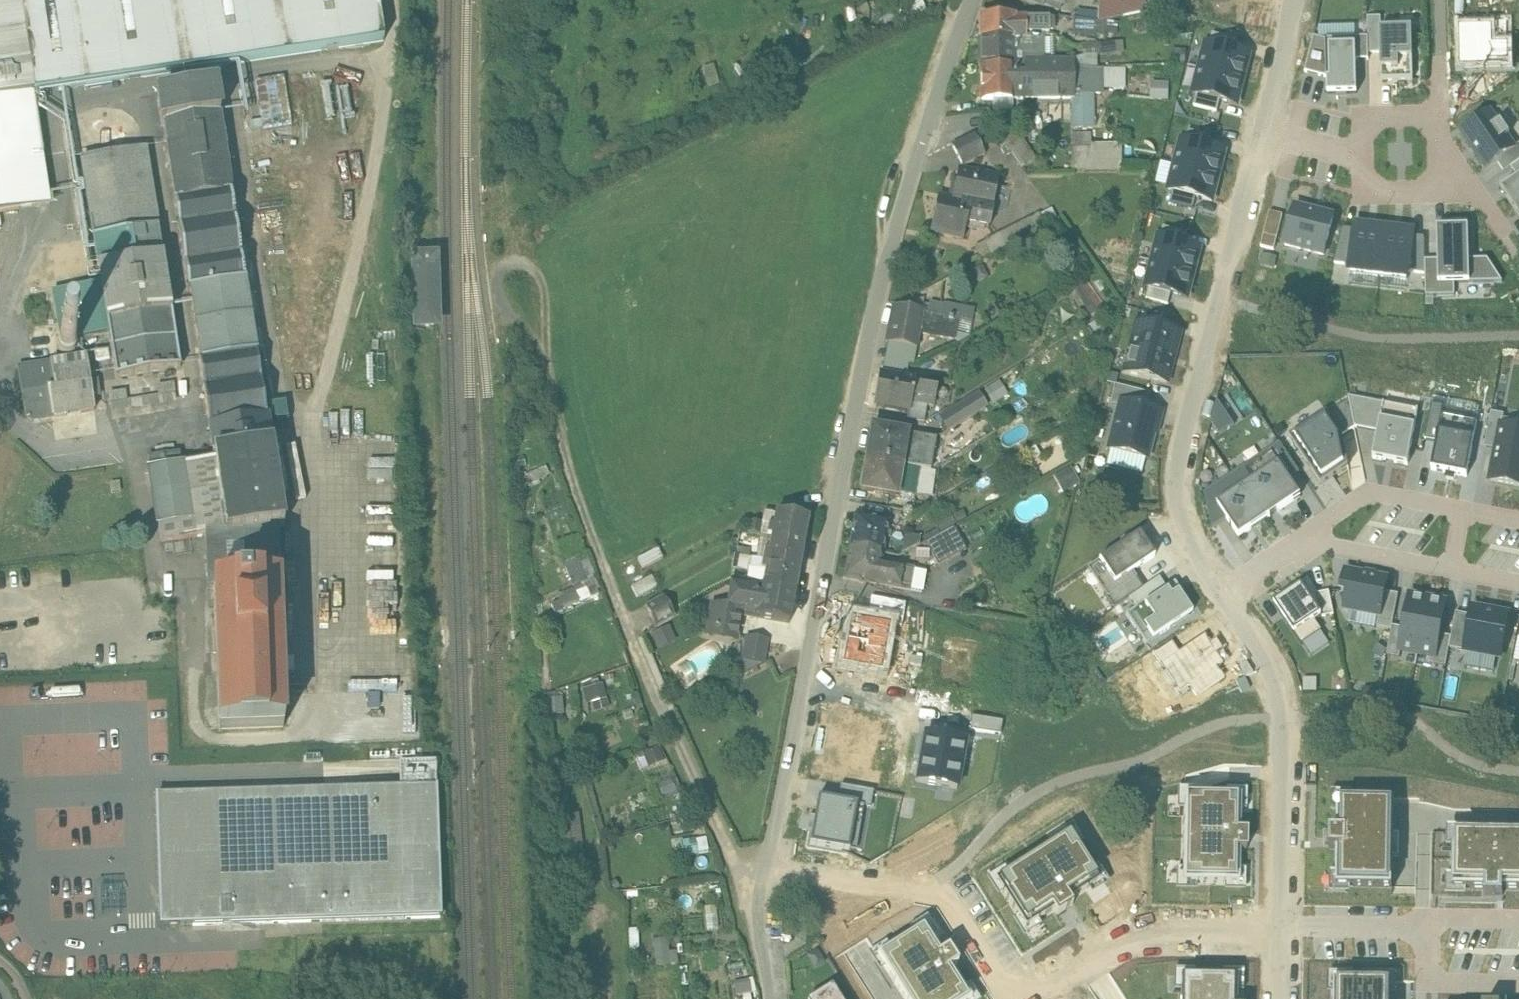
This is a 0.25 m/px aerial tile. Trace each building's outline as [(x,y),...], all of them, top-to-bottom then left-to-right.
[(50,204),(33,94),(28,59),(33,58),(31,41),(25,42),(19,0),(0,0),(0,211),(50,204)] [(25,42),(31,41),(33,58),(28,59),(33,94),(384,40),(378,0),(19,0),(25,42)] [(1056,10),(1061,0),(1033,0),(1056,10)] [(1122,0),(1101,0),(1099,13),(1098,21),(1097,21),(1097,22),(1101,22),(1106,21),(1106,20),(1124,15),(1124,0),(1122,0)] [(1124,0),(1124,15),(1141,11),(1145,0),(1124,0)] [(1099,13),(1077,11),(1076,19),(1097,21),(1098,21),(1099,13)] [(1413,28),(1381,29),(1380,17),(1367,17),(1368,38),(1368,53),(1381,53),(1381,81),(1415,80),(1413,28)] [(1013,22),(1013,19),(980,19),(981,38),(1013,38),(1014,38),(1023,39),(1024,34),(1035,33),(1047,33),(1048,22),(1013,22)] [(1097,21),(1076,19),(1075,40),(1096,40),(1097,22),(1097,21)] [(1508,22),(1461,23),(1461,66),(1508,66),(1508,22)] [(1036,54),(1035,33),(1024,34),(1023,39),(1024,54),(1036,54)] [(1368,38),(1325,39),(1315,37),(1305,72),(1326,77),(1327,94),(1357,94),(1356,61),(1368,60),(1368,53),(1368,38)] [(1013,67),(1013,38),(981,38),(982,68),(1013,67)] [(1081,42),(1081,54),(1123,52),(1123,41),(1081,42)] [(1207,43),(1201,69),(1244,80),(1251,55),(1207,43)] [(1074,62),(1025,62),(1024,75),(1014,75),(1013,67),(1013,99),(1074,98),(1074,96),(1074,69),(1074,62)] [(982,68),(982,99),(1013,99),(1013,67),(982,68)] [(1101,96),(1101,69),(1074,69),(1074,96),(1101,96)] [(1244,80),(1201,69),(1195,93),(1238,104),(1244,80)] [(279,107),(281,121),(293,119),(284,74),(254,80),(260,111),(279,107)] [(1148,97),(1168,99),(1170,82),(1150,80),(1148,97)] [(284,525),(215,86),(157,95),(162,125),(164,125),(176,200),(173,200),(187,291),(190,291),(200,360),(198,360),(213,455),(214,455),(214,459),(225,531),(226,532),(276,525),(276,526),(284,525)] [(993,109),(1014,108),(1013,99),(992,100),(993,109)] [(1460,131),(1487,169),(1498,162),(1504,171),(1511,167),(1518,161),(1518,143),(1516,146),(1491,110),(1460,131)] [(1036,159),(1017,132),(1004,141),(1022,168),(1036,159)] [(973,134),(952,145),(963,167),(985,156),(973,134)] [(1091,135),(1071,135),(1072,149),(1091,149),(1091,145),(1091,135)] [(1183,142),(1176,166),(1220,177),(1226,153),(1183,142)] [(1121,144),(1091,145),(1091,149),(1092,169),(1122,169),(1121,144)] [(1091,149),(1072,149),(1072,169),(1092,169),(1091,149)] [(145,150),(81,160),(101,284),(108,332),(115,378),(180,368),(145,150)] [(1511,167),(1518,178),(1501,189),(1516,211),(1518,210),(1518,161),(1511,167)] [(1176,166),(1170,190),(1213,201),(1220,177),(1176,166)] [(998,178),(959,169),(954,195),(964,197),(963,203),(970,205),(991,210),(998,178)] [(952,201),(938,198),(931,232),(963,239),(966,224),(970,205),(963,203),(964,197),(954,195),(952,201)] [(991,210),(970,205),(966,224),(989,228),(993,210),(991,210)] [(1334,215),(1295,207),(1286,245),(1325,254),(1334,215)] [(1282,230),(1282,213),(1271,213),(1271,230),(1282,230)] [(1384,229),(1356,226),(1351,274),(1379,277),(1384,229)] [(1469,227),(1437,227),(1438,260),(1425,260),(1426,295),(1455,294),(1454,282),(1502,281),(1488,260),(1470,260),(1469,227)] [(1412,232),(1384,229),(1379,277),(1406,280),(1412,232)] [(1004,232),(985,241),(991,253),(1009,243),(1004,232)] [(1158,237),(1151,262),(1194,273),(1201,248),(1158,237)] [(65,244),(65,263),(83,263),(83,244),(65,244)] [(434,260),(416,260),(418,326),(436,326),(434,260)] [(1151,262),(1144,288),(1188,299),(1194,273),(1151,262)] [(1084,281),(1071,290),(1089,316),(1102,307),(1084,281)] [(101,284),(73,287),(81,336),(91,335),(108,332),(101,284)] [(73,287),(53,290),(61,338),(62,337),(64,336),(66,335),(70,335),(72,336),(73,337),(81,336),(73,287)] [(944,305),(943,308),(941,318),(959,322),(962,308),(944,305)] [(943,308),(930,306),(928,315),(941,318),(943,308)] [(928,315),(894,309),(888,342),(915,347),(918,334),(955,340),(959,322),(941,318),(928,315)] [(1166,384),(1179,335),(1137,323),(1124,372),(1166,384)] [(70,335),(66,335),(64,336),(62,337),(61,338),(60,339),(59,341),(58,343),(58,346),(58,348),(59,350),(60,352),(62,353),(64,354),(66,355),(68,355),(70,355),(72,354),(74,353),(76,351),(77,349),(78,347),(78,345),(78,343),(77,342),(77,341),(76,340),(75,338),(73,337),(72,336),(70,335)] [(81,336),(73,337),(75,338),(76,340),(77,341),(77,342),(78,343),(78,345),(78,347),(80,346),(79,344),(91,337),(91,335),(81,336)] [(85,357),(51,362),(55,387),(88,382),(85,357)] [(905,363),(885,360),(883,370),(903,373),(905,363)] [(51,362),(19,367),(23,392),(48,388),(55,387),(51,362)] [(915,379),(882,373),(876,405),(909,411),(907,420),(924,423),(927,406),(933,407),(937,389),(914,385),(915,379)] [(55,387),(48,388),(52,416),(94,409),(90,382),(88,382),(55,387)] [(48,388),(23,392),(27,416),(32,419),(52,416),(48,388)] [(162,395),(128,396),(127,391),(112,391),(112,408),(163,406),(162,395)] [(977,393),(966,400),(975,414),(986,407),(977,393)] [(1348,397),(1291,436),(1321,482),(1347,464),(1341,433),(1354,425),(1348,397)] [(1418,411),(1348,397),(1354,425),(1355,428),(1379,432),(1373,458),(1408,465),(1418,411)] [(966,400),(941,415),(950,429),(975,414),(966,400)] [(1207,411),(1222,433),(1236,424),(1221,402),(1207,411)] [(1158,413),(1120,403),(1108,449),(1146,459),(1158,413)] [(1444,406),(1432,403),(1425,439),(1437,441),(1432,468),(1467,475),(1477,422),(1442,415),(1444,406)] [(1492,411),(1485,446),(1497,448),(1490,482),(1518,487),(1518,417),(1492,411)] [(936,438),(872,427),(867,458),(902,465),(902,464),(919,468),(931,469),(936,438)] [(1280,444),(1241,469),(1271,516),(1301,497),(1290,479),(1299,473),(1280,444)] [(178,454),(147,458),(149,469),(179,464),(178,454)] [(902,465),(867,458),(861,490),(896,496),(902,465)] [(179,464),(149,469),(155,510),(156,510),(161,541),(206,535),(206,534),(225,531),(214,459),(196,462),(179,464)] [(933,472),(919,468),(914,495),(929,497),(932,477),(939,478),(939,473),(933,472)] [(1069,468),(1053,477),(1062,495),(1079,485),(1069,468)] [(1205,494),(1214,528),(1228,519),(1240,537),(1271,516),(1241,469),(1205,494)] [(808,518),(777,513),(774,528),(770,527),(768,536),(772,537),(773,536),(804,542),(808,518)] [(887,523),(857,518),(851,546),(882,552),(887,523)] [(763,523),(748,521),(747,532),(761,534),(763,523)] [(276,525),(226,532),(225,531),(206,534),(206,535),(208,586),(214,586),(214,585),(278,582),(276,526),(276,525)] [(954,526),(926,541),(938,564),(966,549),(954,526)] [(761,534),(747,532),(743,556),(757,558),(761,534)] [(1154,557),(1139,534),(1087,569),(1106,596),(1111,593),(1112,595),(1137,578),(1132,572),(1154,557)] [(920,537),(906,535),(903,553),(918,544),(920,537)] [(804,542),(773,536),(772,537),(770,551),(765,550),(763,559),(799,566),(804,542)] [(882,552),(851,546),(846,579),(877,585),(877,584),(909,590),(912,571),(881,565),(883,552),(882,552)] [(658,548),(638,558),(643,568),(663,558),(658,548)] [(566,563),(575,587),(550,596),(555,610),(598,594),(584,556),(566,563)] [(799,566),(763,559),(762,569),(766,570),(763,584),(795,590),(799,566)] [(925,573),(912,571),(909,590),(921,592),(925,573)] [(1385,592),(1387,579),(1346,571),(1342,592),(1349,593),(1346,609),(1379,616),(1377,627),(1392,630),(1393,626),(1399,595),(1385,592)] [(1144,589),(1137,578),(1112,595),(1111,593),(1106,596),(1114,609),(1129,598),(1144,589)] [(1159,578),(1144,589),(1129,598),(1136,609),(1145,602),(1146,604),(1167,590),(1159,578)] [(1317,593),(1307,579),(1275,604),(1302,645),(1322,630),(1316,621),(1323,616),(1334,614),(1330,591),(1317,593)] [(759,585),(732,580),(727,610),(726,611),(740,614),(790,622),(795,590),(763,584),(761,595),(758,595),(759,585)] [(278,582),(214,585),(214,586),(219,727),(219,728),(284,726),(278,582)] [(1171,596),(1167,590),(1146,604),(1145,602),(1136,609),(1126,615),(1146,645),(1192,614),(1178,592),(1171,596)] [(1403,628),(1393,626),(1392,630),(1387,655),(1400,657),(1401,653),(1417,657),(1429,596),(1409,593),(1403,628)] [(664,595),(646,604),(655,628),(676,616),(664,595)] [(1448,600),(1429,596),(1417,657),(1434,660),(1433,663),(1446,666),(1450,647),(1452,637),(1442,635),(1448,600)] [(872,597),(867,622),(889,626),(889,624),(901,626),(905,603),(872,597)] [(1470,614),(1457,612),(1452,637),(1450,647),(1463,650),(1462,653),(1502,661),(1511,612),(1472,604),(1470,614)] [(727,610),(713,607),(708,633),(736,637),(740,614),(726,611),(727,610)] [(852,619),(844,663),(881,670),(889,626),(867,622),(852,619)] [(1179,652),(1159,665),(1179,694),(1189,687),(1219,668),(1226,663),(1206,634),(1179,652)] [(767,641),(747,638),(741,674),(763,663),(767,641)] [(1159,665),(1179,652),(1172,642),(1153,655),(1159,665)] [(1219,668),(1189,687),(1196,698),(1226,678),(1219,668)] [(589,712),(609,707),(603,682),(583,688),(589,712)] [(1003,721),(972,716),(970,729),(1001,734),(1003,721)] [(823,769),(866,776),(874,724),(831,717),(823,769)] [(965,741),(926,735),(918,782),(957,789),(965,741)] [(169,795),(156,795),(160,927),(255,924),(440,918),(435,761),(399,762),(400,787),(170,795),(169,795)] [(841,785),(838,800),(858,804),(857,805),(871,808),(874,790),(841,785)] [(1240,796),(1184,795),(1183,882),(1239,883),(1239,851),(1246,851),(1247,833),(1239,832),(1240,796)] [(838,800),(818,797),(810,844),(849,851),(857,805),(858,804),(838,800)] [(1336,849),(1335,885),(1391,886),(1393,801),(1336,800),(1336,831),(1331,831),(1331,849),(1336,849)] [(1455,884),(1486,885),(1486,895),(1502,895),(1502,885),(1518,885),(1518,834),(1456,832),(1455,884)] [(1071,834),(996,881),(1026,928),(1054,910),(1057,916),(1073,906),(1069,900),(1100,881),(1071,834)] [(878,955),(905,998),(972,998),(952,968),(958,965),(948,950),(943,953),(925,925),(878,955)] [(810,939),(805,932),(802,935),(806,942),(810,939)] [(1328,993),(1334,993),(1334,998),(1390,998),(1390,990),(1397,990),(1398,975),(1376,974),(1376,980),(1349,979),(1349,973),(1329,972),(1328,993)] [(1181,977),(1181,998),(1236,998),(1237,977),(1181,977)] [(832,986),(812,998),(840,998),(832,986)]
